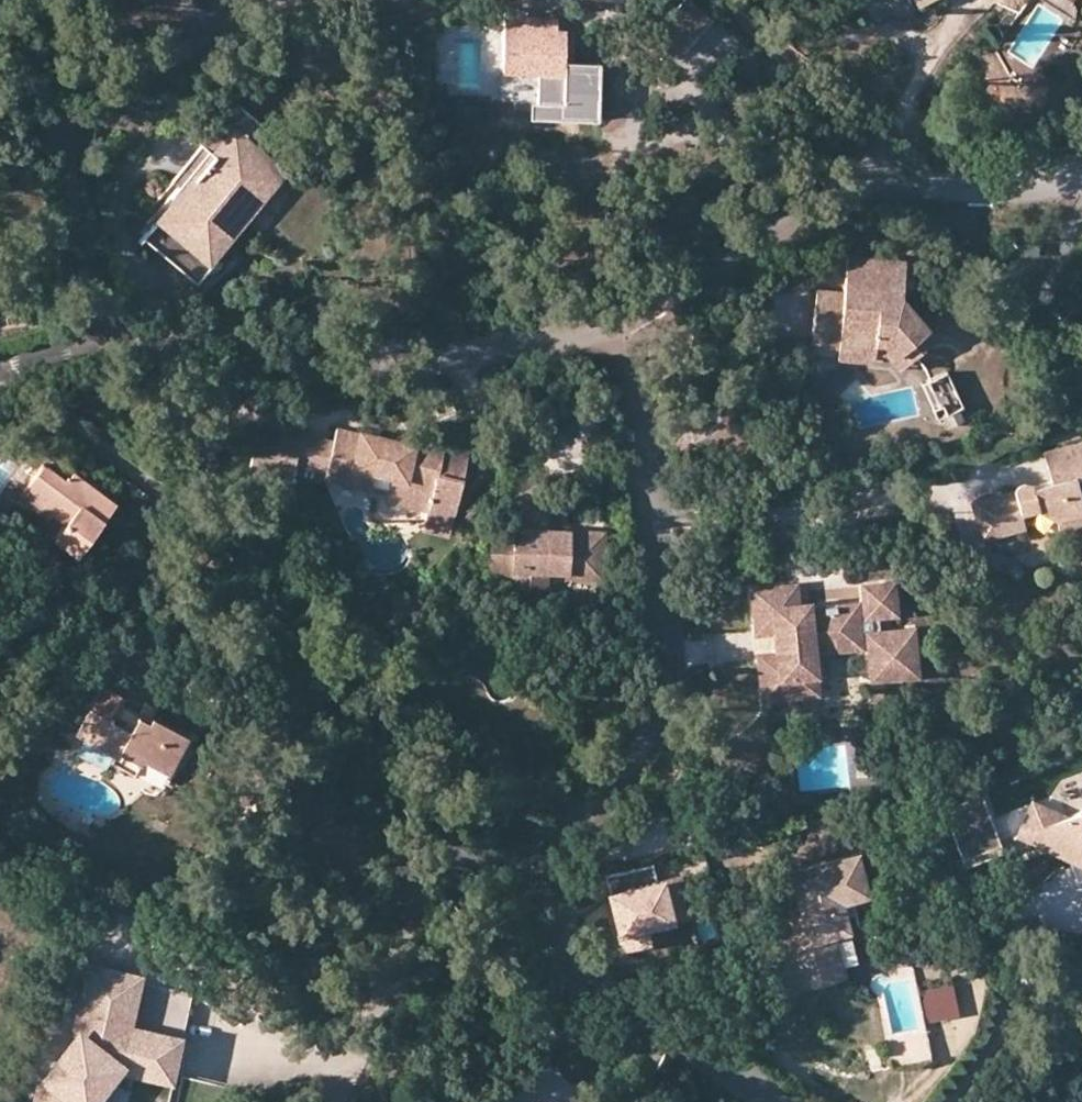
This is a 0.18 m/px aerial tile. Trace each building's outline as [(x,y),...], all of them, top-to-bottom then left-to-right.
[(658,28),(683,49),(711,15),(693,0),(682,0),(658,28)] [(504,16),(502,71),(538,75),(562,76),(563,60),(564,32),(555,32),(556,26),(555,21),(543,20),(544,17),(525,16),(525,11),(504,10),(504,16)] [(451,35),(442,35),(440,69),(449,69),(451,35)] [(562,76),(538,75),(536,98),(529,99),(529,117),(596,117),(598,60),(563,60),(562,76)] [(143,237),(195,277),(228,234),(208,219),(222,201),(241,176),(261,192),(281,166),(271,158),(286,140),(244,108),(229,126),(209,152),(184,185),(179,181),(154,213),(159,216),(143,237)] [(209,152),(229,126),(213,113),(193,139),(209,152)] [(228,234),(195,277),(201,281),(222,254),(227,250),(235,243),(246,235),(256,227),(264,219),(271,208),(278,197),(283,184),(292,168),(296,161),(300,152),(286,140),(271,158),(281,166),(261,192),(241,176),(222,201),(242,218),(228,234)] [(1016,244),(1016,254),(1034,254),(1033,243),(1016,244)] [(808,286),(807,330),(833,331),(834,342),(834,345),(869,346),(870,323),(878,323),(885,331),(879,336),(897,359),(927,334),(893,293),(894,251),(836,250),(835,287),(808,286)] [(807,342),(834,342),(833,331),(807,330),(807,342)] [(892,363),(897,359),(879,336),(879,347),(892,363)] [(870,354),(869,346),(834,345),(833,353),(870,354)] [(935,417),(961,405),(945,370),(918,382),(935,417)] [(448,446),(409,437),(407,443),(391,439),(392,433),(367,428),(366,431),(343,425),(340,439),(335,463),(359,469),(360,464),(400,472),(396,490),(395,496),(434,506),(433,514),(459,519),(475,447),(449,441),(448,446)] [(302,461),(308,431),(285,426),(278,456),(302,461)] [(333,469),(335,463),(340,439),(308,431),(302,461),(333,469)] [(409,437),(392,433),(391,439),(407,443),(409,437)] [(1081,474),(1081,440),(1042,453),(1049,480),(1033,485),(1033,490),(1017,494),(1013,490),(974,501),(983,537),(1025,525),(1021,510),(1035,507),(1059,517),(1081,510),(1081,475),(1081,474)] [(21,489),(53,513),(61,518),(50,533),(77,551),(116,501),(72,468),(65,478),(40,461),(21,489)] [(335,463),(333,469),(332,475),(396,490),(400,472),(360,464),(359,469),(335,463)] [(569,581),(570,581),(605,578),(603,533),(561,536),(561,543),(548,544),(547,537),(543,537),(542,515),(559,497),(536,478),(512,505),(514,536),(491,537),(493,581),(516,579),(518,592),(551,590),(550,577),(569,576),(569,581)] [(46,521),(53,513),(21,489),(14,498),(46,521)] [(1059,517),(1064,534),(1081,529),(1081,510),(1059,517)] [(457,530),(459,519),(433,514),(430,524),(457,530)] [(561,536),(547,537),(548,544),(561,543),(561,536)] [(571,588),(570,581),(569,581),(569,576),(550,577),(551,590),(570,588),(571,588)] [(785,653),(773,654),(757,655),(761,693),(787,690),(785,671),(806,669),(804,648),(862,643),(865,675),(908,671),(904,628),(881,630),(879,610),(889,609),(889,607),(887,582),(859,585),(861,608),(850,609),(850,605),(832,606),(831,603),(817,605),(818,609),(800,611),(800,607),(791,608),(789,590),(751,593),(755,634),(771,632),(783,631),(785,653)] [(771,632),(773,654),(785,653),(783,631),(771,632)] [(808,688),(806,669),(785,671),(787,690),(808,688)] [(152,713),(137,706),(124,699),(127,692),(102,681),(74,734),(111,751),(106,762),(134,776),(141,761),(169,774),(189,730),(152,713)] [(141,695),(137,706),(152,713),(157,703),(141,695)] [(1011,833),(1049,848),(1044,829),(1081,813),(1081,811),(1028,794),(1011,833)] [(998,842),(979,795),(947,808),(966,855),(998,842)] [(1044,829),(1049,848),(1067,859),(1077,881),(1081,879),(1081,813),(1044,829)] [(855,852),(807,865),(812,884),(794,889),(800,913),(779,919),(784,938),(794,935),(798,950),(795,951),(804,985),(844,974),(833,932),(829,917),(843,913),(840,904),(839,900),(836,889),(863,882),(855,852)] [(788,871),(794,889),(812,884),(807,865),(788,871)] [(839,900),(849,897),(866,893),(863,882),(836,889),(839,900)] [(648,887),(615,898),(627,931),(659,920),(648,887)] [(849,897),(839,900),(840,904),(843,913),(853,910),(849,897)] [(847,928),(843,913),(829,917),(833,932),(847,928)] [(788,953),(795,951),(798,950),(794,935),(784,938),(788,953)] [(139,974),(87,964),(76,1030),(36,1093),(34,1101),(102,1101),(122,1075),(170,1085),(178,1035),(130,1023),(139,974)] [(136,1019),(182,1028),(190,991),(144,982),(136,1019)] [(921,986),(926,1020),(956,1016),(952,982),(921,986)]
